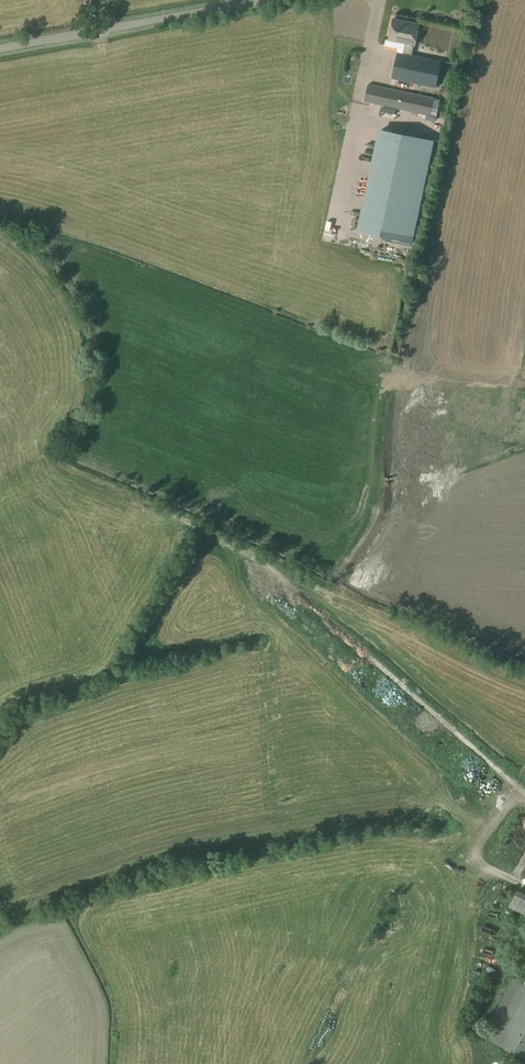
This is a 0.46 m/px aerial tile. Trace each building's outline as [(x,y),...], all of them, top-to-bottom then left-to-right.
[(436,88),(441,62),(412,56),(414,46),(415,46),(420,25),(393,19),(389,40),(405,44),(403,54),(398,53),(392,79),(436,88)] [(364,103),(431,117),(437,118),(440,99),(434,98),(368,85),(364,103)] [(433,142),(382,131),(360,232),(412,243),(433,142)] [(517,890),(509,907),(524,915),(524,894),(517,890)] [(520,981),(491,1041),(524,1058),(524,983),(520,981)]
